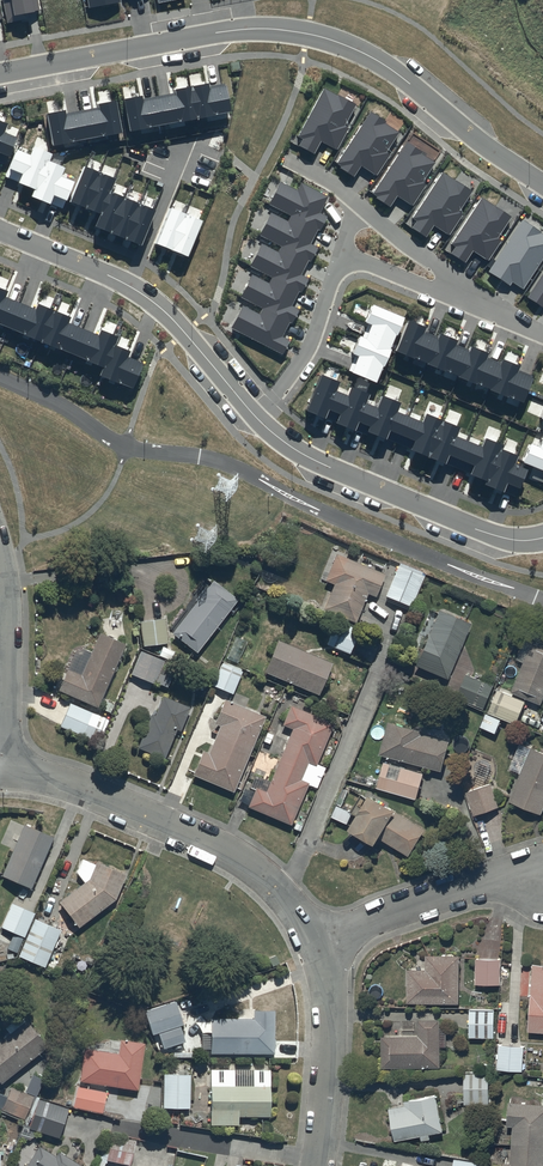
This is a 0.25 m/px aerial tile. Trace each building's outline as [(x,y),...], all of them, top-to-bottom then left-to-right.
[(323,608),(355,621),(367,593),(376,597),(386,573),(338,552),(327,578),(334,582),(323,608)] [(410,608),(423,577),(398,568),(385,597),(410,608)] [(236,599),(213,581),(207,589),(205,587),(195,601),(196,602),(172,634),(196,652),(236,599)] [(448,679),(471,624),(440,611),(416,666),(448,679)] [(168,642),(165,619),(141,622),(144,645),(168,642)] [(328,645),(349,654),(358,633),(337,624),(328,645)] [(80,676),(67,670),(58,691),(96,709),(125,645),(99,634),(80,676)] [(533,636),(531,640),(525,637),(517,655),(523,658),(511,687),(541,699),(542,694),(542,640),(533,636)] [(264,674),(318,697),(331,666),(277,643),(264,674)] [(166,687),(173,671),(161,667),(164,661),(141,652),(132,675),(154,684),(155,682),(166,687)] [(213,686),(232,695),(243,672),(223,663),(213,686)] [(467,676),(458,699),(483,709),(492,687),(467,676)] [(499,691),(489,712),(517,724),(526,703),(499,691)] [(138,747),(166,758),(177,730),(181,731),(191,706),(163,695),(155,715),(152,713),(138,747)] [(264,716),(223,699),(213,723),(218,726),(207,753),(201,750),(191,774),(232,792),(264,716)] [(97,742),(107,720),(67,702),(57,725),(97,742)] [(317,764),(334,723),(291,706),(283,724),(293,728),(270,782),(256,776),(252,787),(256,789),(248,806),(292,824),(308,785),(316,788),(325,767),(317,764)] [(487,715),(482,729),(496,735),(501,721),(487,715)] [(382,756),(443,772),(451,743),(424,736),(425,732),(391,723),(382,756)] [(510,803),(542,816),(542,815),(542,755),(533,751),(510,803)] [(417,800),(425,775),(386,763),(379,789),(417,800)] [(492,785),(468,793),(476,816),(500,807),(492,785)] [(426,830),(372,798),(352,831),(376,845),(380,839),(410,857),(426,830)] [(52,840),(23,828),(2,879),(31,891),(52,840)] [(126,877),(96,864),(95,867),(83,862),(77,877),(84,886),(59,906),(79,931),(115,903),(126,877)] [(35,910),(12,900),(2,924),(16,930),(15,934),(21,937),(22,933),(24,934),(35,910)] [(62,927),(35,915),(19,953),(45,964),(46,961),(54,965),(58,957),(49,953),(51,950),(61,955),(68,940),(58,936),(62,927)] [(458,1000),(459,952),(427,951),(426,965),(408,964),(407,998),(458,1000)] [(501,956),(476,955),(475,981),(500,981),(501,956)] [(542,1029),(542,961),(533,960),(529,1028),(542,1029)] [(174,996),(143,1007),(151,1031),(157,1029),(163,1045),(185,1038),(180,1022),(183,1021),(174,996)] [(252,1014),(209,1014),(209,1029),(201,1029),(201,1045),(209,1045),(209,1049),(273,1049),(273,1005),(252,1005),(252,1014)] [(494,1005),(470,1005),(469,1033),(494,1033),(494,1005)] [(0,1037),(0,1079),(0,1080),(48,1043),(27,1016),(25,1017),(22,1012),(6,1025),(9,1030),(0,1037)] [(440,1043),(445,1043),(446,1043),(446,1025),(439,1025),(439,1015),(419,1015),(419,1032),(382,1032),(382,1063),(440,1063),(440,1043)] [(118,1050),(84,1045),(79,1078),(137,1086),(144,1041),(120,1037),(118,1050)] [(523,1042),(499,1041),(497,1066),(523,1067),(523,1042)] [(270,1066),(210,1066),(210,1121),(238,1121),(238,1113),(269,1113),(270,1066)] [(489,1069),(464,1069),(465,1100),(489,1100),(489,1069)] [(190,1071),(162,1071),(162,1104),(189,1104),(190,1071)] [(24,1123),(19,1134),(29,1138),(39,1129),(59,1135),(68,1105),(65,1104),(71,1085),(46,1077),(40,1096),(38,1095),(30,1124),(24,1123)] [(73,1104),(102,1110),(106,1089),(78,1083),(73,1104)] [(0,1090),(0,1108),(24,1117),(33,1092),(11,1084),(8,1093),(0,1090)] [(443,1126),(436,1091),(405,1097),(406,1101),(389,1105),(396,1136),(421,1130),(422,1136),(430,1134),(429,1129),(443,1126)] [(508,1097),(507,1121),(513,1122),(510,1159),(503,1159),(503,1165),(542,1165),(542,1100),(508,1097)] [(110,1132),(105,1157),(130,1162),(135,1137),(110,1132)] [(88,1165),(60,1148),(56,1153),(39,1143),(25,1165),(88,1165)] [(454,1156),(452,1165),(485,1165),(486,1161),(454,1156)]
